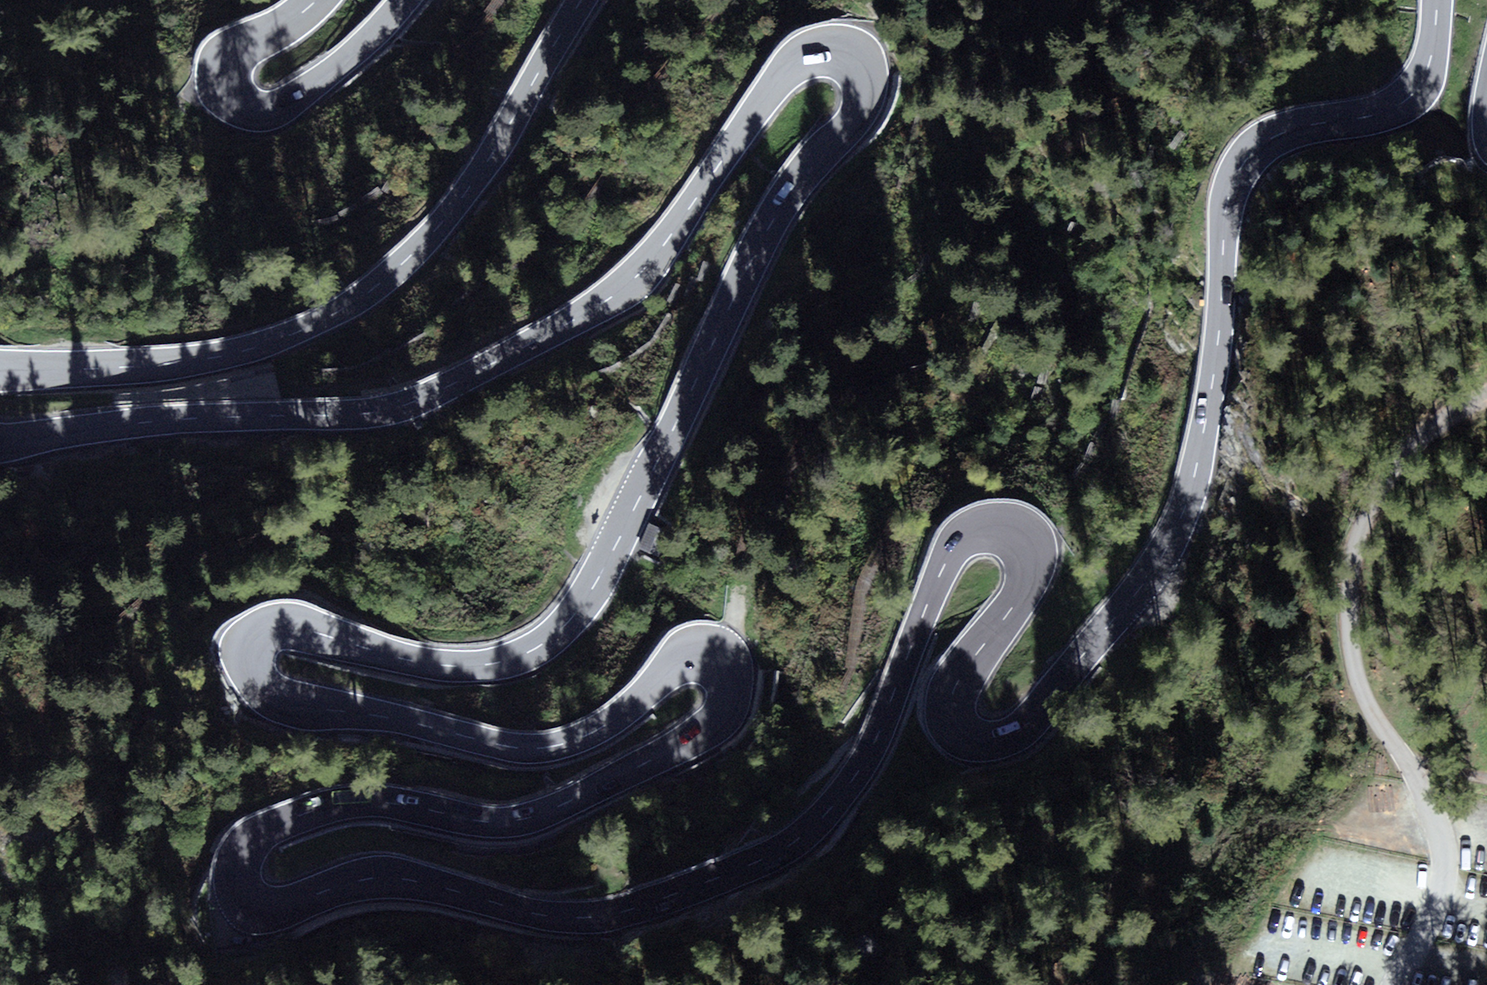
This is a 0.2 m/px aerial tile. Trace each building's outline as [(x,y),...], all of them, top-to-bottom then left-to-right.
[(673,532),(652,523),(637,551),(661,563),(673,532)]
